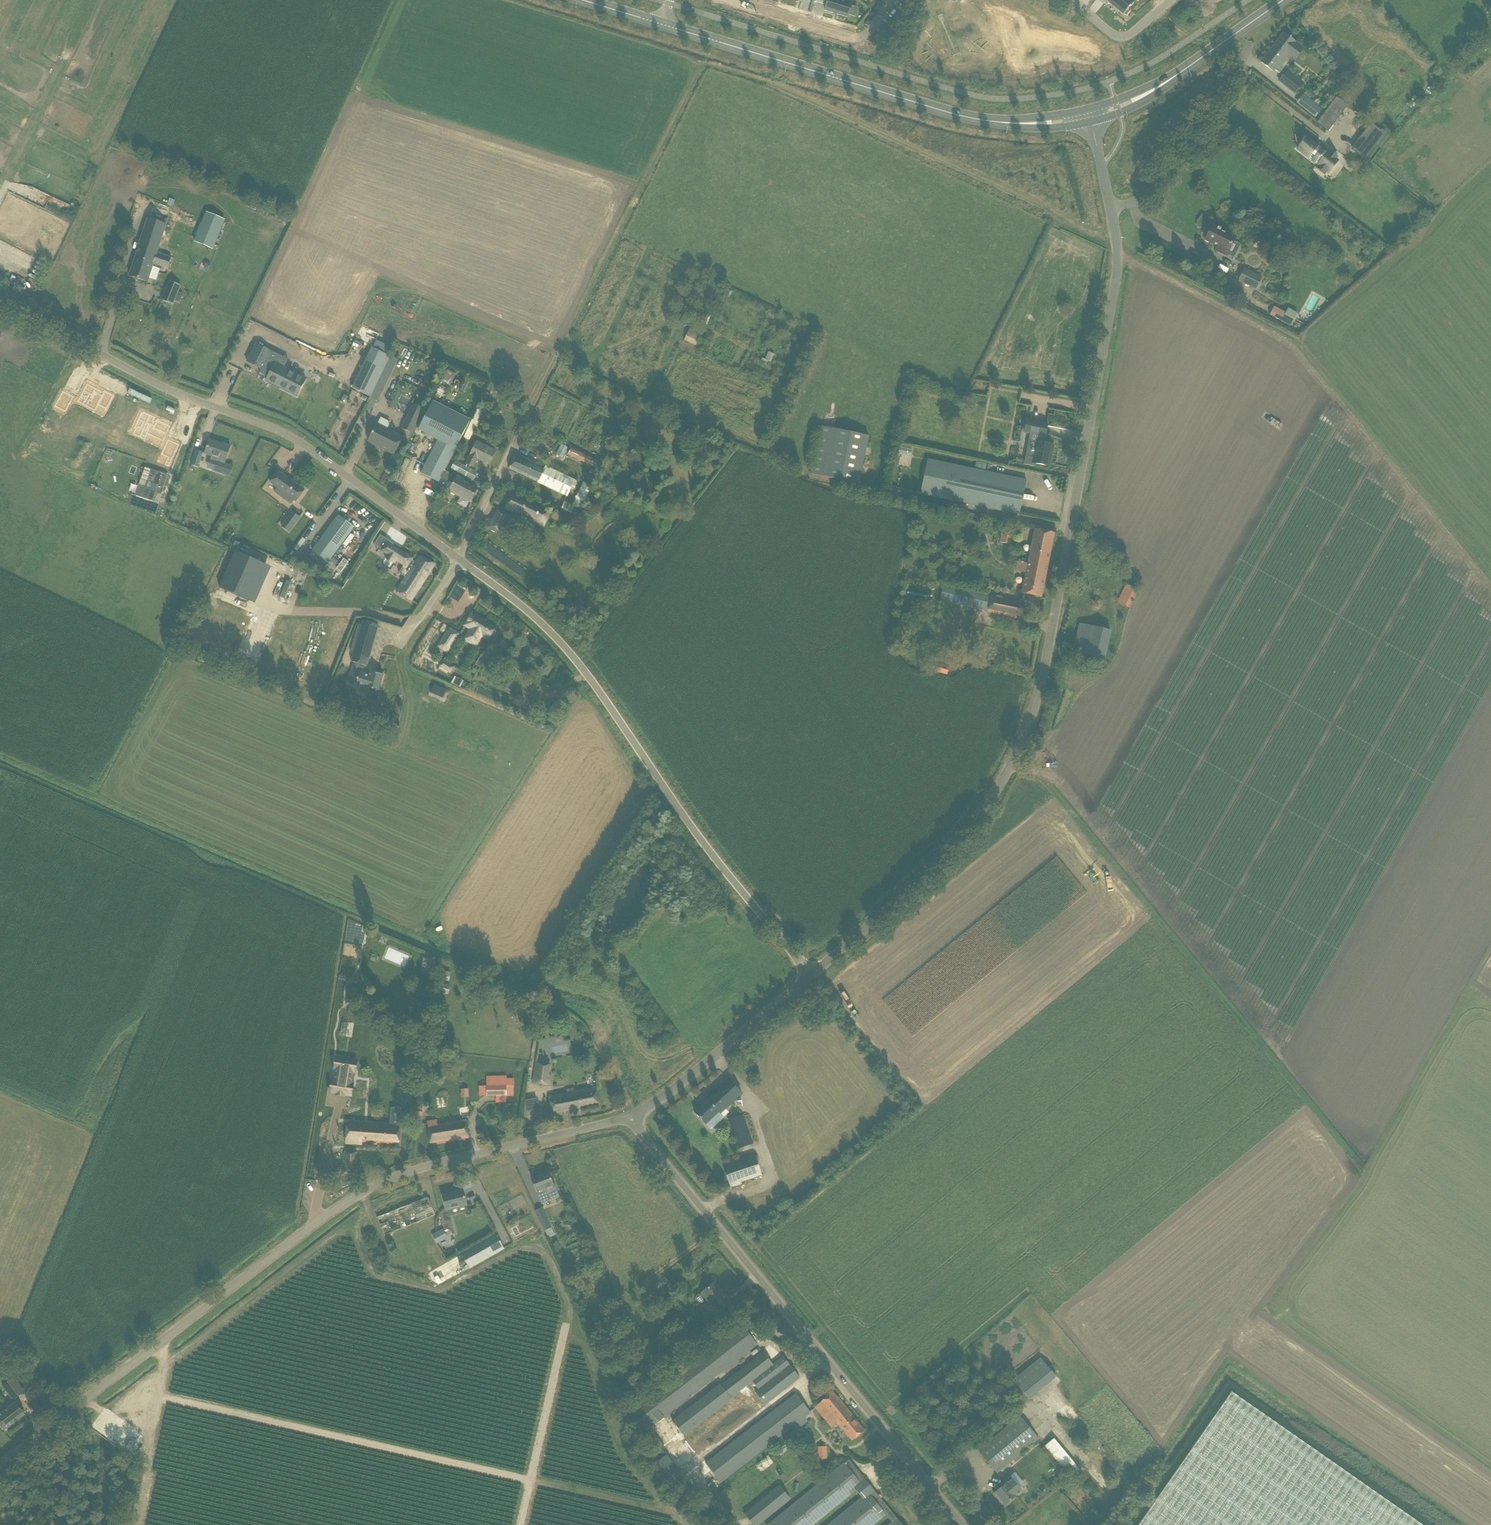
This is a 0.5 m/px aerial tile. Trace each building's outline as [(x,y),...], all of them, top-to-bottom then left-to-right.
[(825,11),(848,18),(849,14),(851,7),(852,3),(841,0),(815,0),(814,2),(826,6),(825,11)] [(1106,1),(1123,16),(1124,15),(1126,16),(1130,11),(1128,10),(1135,2),(1132,0),(1108,0),(1106,1)] [(851,7),(849,14),(855,16),(857,8),(851,7)] [(1295,43),(1291,40),(1283,34),(1261,62),(1272,71),(1287,53),(1294,59),(1302,49),(1294,43),(1295,43)] [(1297,78),(1288,71),(1279,82),(1288,89),(1293,93),(1300,85),(1295,81),(1297,78)] [(1327,130),(1346,104),(1336,97),(1317,122),(1327,130)] [(1306,110),(1316,118),(1322,109),(1312,102),(1306,110)] [(1386,134),(1380,130),(1379,131),(1370,124),(1351,148),(1365,158),(1374,146),(1376,147),(1386,134)] [(1339,161),(1336,159),(1337,157),(1329,151),(1327,154),(1306,138),(1298,149),(1319,165),(1317,169),(1324,174),(1325,173),(1329,175),(1339,161)] [(202,223),(194,241),(213,249),(225,221),(206,213),(202,223)] [(132,266),(129,276),(148,282),(151,272),(152,266),(153,264),(162,267),(166,255),(158,252),(160,246),(167,225),(164,224),(148,218),(132,266)] [(1212,227),(1205,240),(1217,246),(1215,250),(1224,255),(1225,255),(1232,241),(1233,241),(1240,244),(1244,246),(1246,243),(1234,238),(1221,231),(1212,227)] [(1262,278),(1244,268),(1238,280),(1255,290),(1262,278)] [(170,281),(162,299),(173,304),(180,286),(170,281)] [(1288,309),(1286,313),(1273,306),(1269,314),(1290,326),(1297,314),(1288,309)] [(685,340),(696,346),(698,342),(699,338),(703,330),(694,325),(692,329),(691,329),(685,340)] [(256,344),(247,362),(261,369),(259,372),(269,377),(267,381),(281,388),(297,396),(306,379),(275,364),(279,356),(271,351),(256,344)] [(390,357),(372,348),(353,388),(371,397),(390,357)] [(87,383),(78,401),(95,410),(98,404),(106,408),(113,395),(105,390),(104,392),(87,383)] [(63,391),(55,406),(66,411),(74,396),(63,391)] [(418,431),(438,440),(421,473),(439,482),(441,477),(445,470),(455,449),(456,449),(471,419),(433,401),(418,431)] [(103,421),(117,426),(124,408),(110,403),(103,421)] [(425,409),(414,404),(402,429),(413,434),(425,409)] [(467,431),(464,438),(469,440),(478,422),(477,422),(482,411),(477,409),(467,431)] [(136,428),(134,433),(145,438),(148,432),(163,440),(170,424),(158,419),(159,417),(144,410),(143,412),(141,412),(134,427),(136,428)] [(386,428),(389,421),(379,417),(376,423),(386,428)] [(1024,432),(1038,435),(1036,442),(1034,450),(1027,449),(1024,464),(1033,465),(1034,463),(1049,466),(1053,445),(1043,443),(1044,436),(1045,436),(1047,425),(1026,421),(1024,432)] [(377,424),(373,432),(368,441),(394,454),(402,438),(377,424)] [(856,484),(866,435),(820,425),(810,474),(856,484)] [(169,438),(162,453),(169,456),(166,463),(170,465),(180,443),(169,438)] [(230,446),(222,443),(221,444),(210,440),(206,449),(205,453),(218,458),(217,462),(214,471),(230,477),(234,466),(224,462),(227,456),(230,446)] [(495,451),(486,447),(477,442),(466,464),(473,467),(478,458),(484,461),(485,459),(490,462),(495,451)] [(568,447),(561,444),(556,454),(563,457),(568,447)] [(602,463),(571,448),(568,455),(599,470),(602,463)] [(202,452),(196,450),(191,465),(197,467),(202,452)] [(534,463),(525,458),(516,454),(509,468),(567,495),(574,480),(535,462),(534,463)] [(920,494),(1009,513),(1019,515),(1026,480),(1017,478),(927,459),(920,494)] [(478,473),(456,461),(452,469),(474,481),(478,473)] [(145,468),(136,496),(153,501),(156,493),(161,495),(168,475),(145,468)] [(445,470),(441,477),(454,483),(449,491),(470,502),(477,489),(463,482),(464,480),(445,470)] [(274,492),(291,504),(294,500),(296,502),(305,490),(291,480),(290,480),(279,471),(270,483),(277,488),(274,492)] [(583,481),(575,497),(584,501),(591,485),(583,481)] [(890,486),(888,494),(898,496),(900,488),(890,486)] [(545,527),(552,514),(519,499),(512,495),(506,508),(545,527)] [(564,501),(561,508),(569,512),(577,516),(580,509),(572,505),(564,501)] [(559,507),(555,514),(565,519),(569,512),(561,508),(559,507)] [(490,519),(486,527),(504,535),(512,517),(498,510),(492,521),(490,519)] [(286,521),(282,527),(289,532),(300,517),(299,517),(292,512),(286,521)] [(328,562),(354,527),(339,515),(312,551),(328,562)] [(1012,545),(1014,531),(1003,529),(1000,543),(1012,545)] [(1035,529),(1028,564),(1018,562),(1016,571),(1026,573),(1022,593),(1041,597),(1054,533),(1035,529)] [(378,547),(384,538),(380,535),(378,539),(374,544),(378,547)] [(434,564),(420,555),(415,562),(407,557),(408,555),(406,554),(403,553),(401,552),(392,547),(386,557),(395,563),(396,561),(404,566),(399,573),(406,578),(397,591),(411,601),(434,564)] [(235,551),(219,588),(249,601),(265,565),(235,551)] [(332,557),(329,561),(335,565),(338,561),(332,557)] [(1126,584),(1118,602),(1130,608),(1139,590),(1126,584)] [(1022,602),(944,585),(940,601),(1018,619),(1022,602)] [(485,620),(472,612),(468,619),(464,626),(470,629),(464,639),(475,646),(481,636),(488,640),(490,638),(492,638),(495,633),(494,630),(496,627),(485,621),(485,620)] [(363,621),(351,662),(353,663),(366,666),(368,666),(379,626),(363,621)] [(1072,655),(1104,663),(1112,631),(1080,623),(1072,655)] [(437,647),(448,653),(459,634),(449,628),(437,647)] [(444,659),(440,666),(450,672),(454,665),(444,659)] [(940,665),(938,672),(948,674),(950,668),(940,665)] [(351,671),(348,682),(379,691),(383,675),(370,671),(369,676),(364,674),(351,671)] [(434,685),(430,693),(443,698),(447,690),(434,685)] [(423,958),(421,973),(433,974),(435,959),(423,958)] [(440,970),(438,979),(449,981),(451,972),(440,970)] [(441,993),(449,993),(450,984),(441,983),(441,993)] [(536,1063),(533,1081),(549,1084),(551,1073),(549,1073),(550,1065),(536,1063)] [(332,1085),(330,1097),(350,1100),(352,1088),(343,1086),(345,1075),(333,1073),(331,1085),(332,1085)] [(505,1077),(487,1078),(488,1097),(496,1096),(496,1102),(506,1102),(506,1096),(513,1096),(513,1080),(505,1080),(505,1077)] [(729,1080),(694,1112),(706,1124),(711,1130),(724,1117),(720,1114),(742,1093),(736,1087),(729,1080)] [(565,1094),(549,1097),(550,1103),(552,1116),(562,1114),(563,1112),(599,1105),(597,1095),(596,1089),(578,1092),(575,1093),(574,1089),(567,1091),(567,1093),(565,1094)] [(524,1100),(526,1110),(535,1109),(533,1098),(524,1100)] [(414,1112),(413,1123),(421,1124),(422,1112),(422,1108),(414,1107),(414,1112)] [(346,1133),(345,1143),(361,1144),(361,1142),(399,1145),(400,1135),(400,1129),(402,1110),(392,1109),(390,1128),(376,1126),(376,1125),(374,1125),(373,1127),(347,1124),(346,1133)] [(740,1148),(752,1144),(743,1117),(731,1121),(740,1148)] [(436,1121),(427,1123),(429,1133),(430,1143),(469,1137),(467,1128),(466,1121),(451,1123),(442,1124),(436,1125),(436,1121)] [(344,1152),(342,1172),(355,1174),(357,1153),(344,1152)] [(755,1155),(732,1163),(723,1166),(730,1187),(741,1183),(741,1182),(762,1174),(755,1155)] [(548,1172),(531,1179),(535,1188),(541,1204),(551,1200),(560,1197),(555,1185),(553,1186),(552,1182),(548,1172)] [(463,1191),(443,1196),(445,1205),(446,1209),(448,1216),(468,1211),(466,1204),(465,1200),(463,1191)] [(377,1218),(381,1227),(384,1235),(435,1214),(428,1197),(377,1218)] [(542,1207),(535,1211),(544,1231),(545,1231),(551,1228),(542,1207)] [(551,1228),(545,1231),(548,1237),(555,1234),(552,1228),(551,1228)] [(447,1237),(443,1229),(432,1235),(436,1243),(447,1237)] [(496,1234),(461,1254),(469,1269),(504,1249),(496,1234)] [(695,1297),(695,1299),(700,1306),(702,1306),(706,1303),(706,1301),(709,1298),(720,1312),(723,1309),(731,1302),(715,1282),(707,1289),(703,1292),(704,1292),(700,1295),(699,1295),(695,1297)] [(684,1308),(678,1312),(684,1319),(690,1315),(684,1308)] [(718,1330),(731,1319),(725,1310),(711,1322),(718,1330)] [(597,1314),(591,1317),(596,1327),(601,1324),(597,1314)] [(741,1324),(626,1413),(643,1434),(758,1345),(741,1324)] [(767,1404),(766,1403),(800,1376),(784,1355),(774,1363),(764,1351),(674,1420),(685,1436),(752,1382),(758,1390),(756,1392),(755,1390),(690,1442),(700,1456),(767,1404)] [(1026,1370),(1014,1381),(1029,1399),(1041,1388),(1026,1370)] [(14,1377),(3,1386),(6,1390),(10,1388),(16,1397),(13,1400),(24,1392),(14,1377)] [(721,1481),(803,1418),(811,1412),(797,1392),(706,1462),(721,1481)] [(853,1440),(857,1437),(864,1431),(832,1392),(815,1406),(833,1427),(839,1422),(853,1440)] [(1231,1392),(1138,1524),(1421,1524),(1231,1392)] [(19,1407),(16,1402),(0,1414),(0,1423),(5,1430),(25,1415),(19,1407)] [(998,1473),(1005,1466),(1040,1438),(1022,1416),(979,1450),(998,1473)] [(645,1441),(654,1454),(646,1460),(671,1491),(687,1479),(663,1448),(665,1447),(655,1434),(645,1441)] [(1052,1437),(1043,1445),(1069,1478),(1079,1471),(1052,1437)] [(818,1450),(818,1459),(826,1459),(826,1450),(818,1450)] [(874,1491),(865,1479),(860,1483),(844,1463),(768,1524),(809,1524),(854,1488),(861,1496),(826,1524),(873,1524),(880,1519),(885,1524),(902,1524),(874,1491)] [(1005,1505),(1022,1490),(1016,1484),(1017,1483),(1010,1475),(1003,1481),(1005,1484),(995,1493),(1005,1505)] [(791,1499),(779,1484),(744,1513),(754,1524),(760,1524),(791,1499)]
